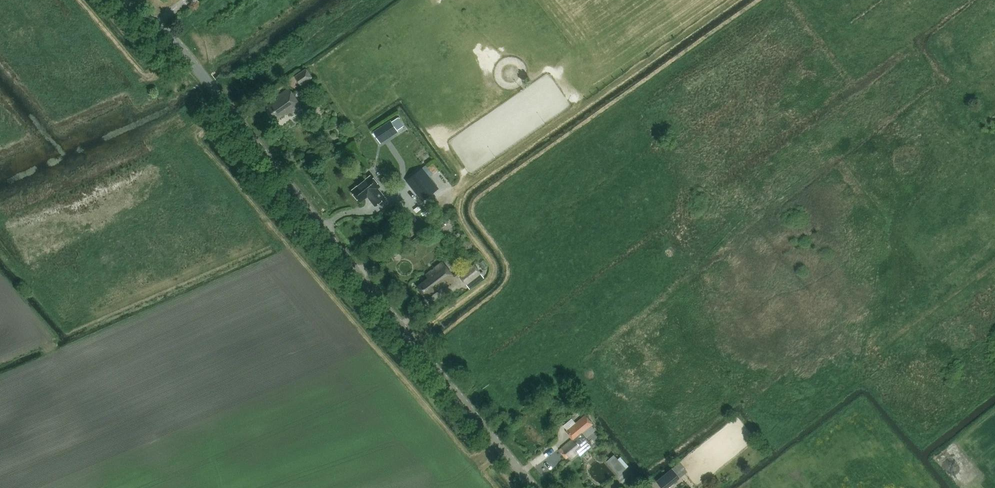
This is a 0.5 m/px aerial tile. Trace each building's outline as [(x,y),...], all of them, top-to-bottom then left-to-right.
[(294,76),(302,87),(313,79),(306,69),(294,76)] [(302,106),(289,88),(277,97),(278,99),(268,106),(277,120),(286,114),(287,115),(290,112),(291,114),(302,106)] [(381,142),(398,131),(397,130),(404,126),(398,117),(392,121),(391,121),(374,132),(381,142)] [(439,189),(423,167),(406,180),(423,202),(439,189)] [(381,187),(372,175),(351,191),(361,203),(367,197),(375,207),(386,198),(379,189),(381,187)] [(458,273),(453,276),(443,262),(426,275),(429,279),(418,287),(427,298),(438,290),(439,292),(444,288),(445,289),(461,276),(458,273)] [(466,273),(460,277),(468,289),(484,278),(475,266),(470,270),(468,267),(464,270),(466,273)] [(584,432),(594,424),(586,414),(567,430),(574,438),(583,431),(584,432)] [(581,456),(595,445),(584,432),(583,431),(574,438),(560,450),(566,458),(568,457),(569,459),(571,457),(572,459),(579,453),(581,456)] [(688,471),(679,462),(672,468),(680,478),(688,471)] [(623,464),(615,471),(619,475),(627,469),(623,464)] [(661,487),(669,487),(680,478),(671,469),(656,483),(661,487)]
